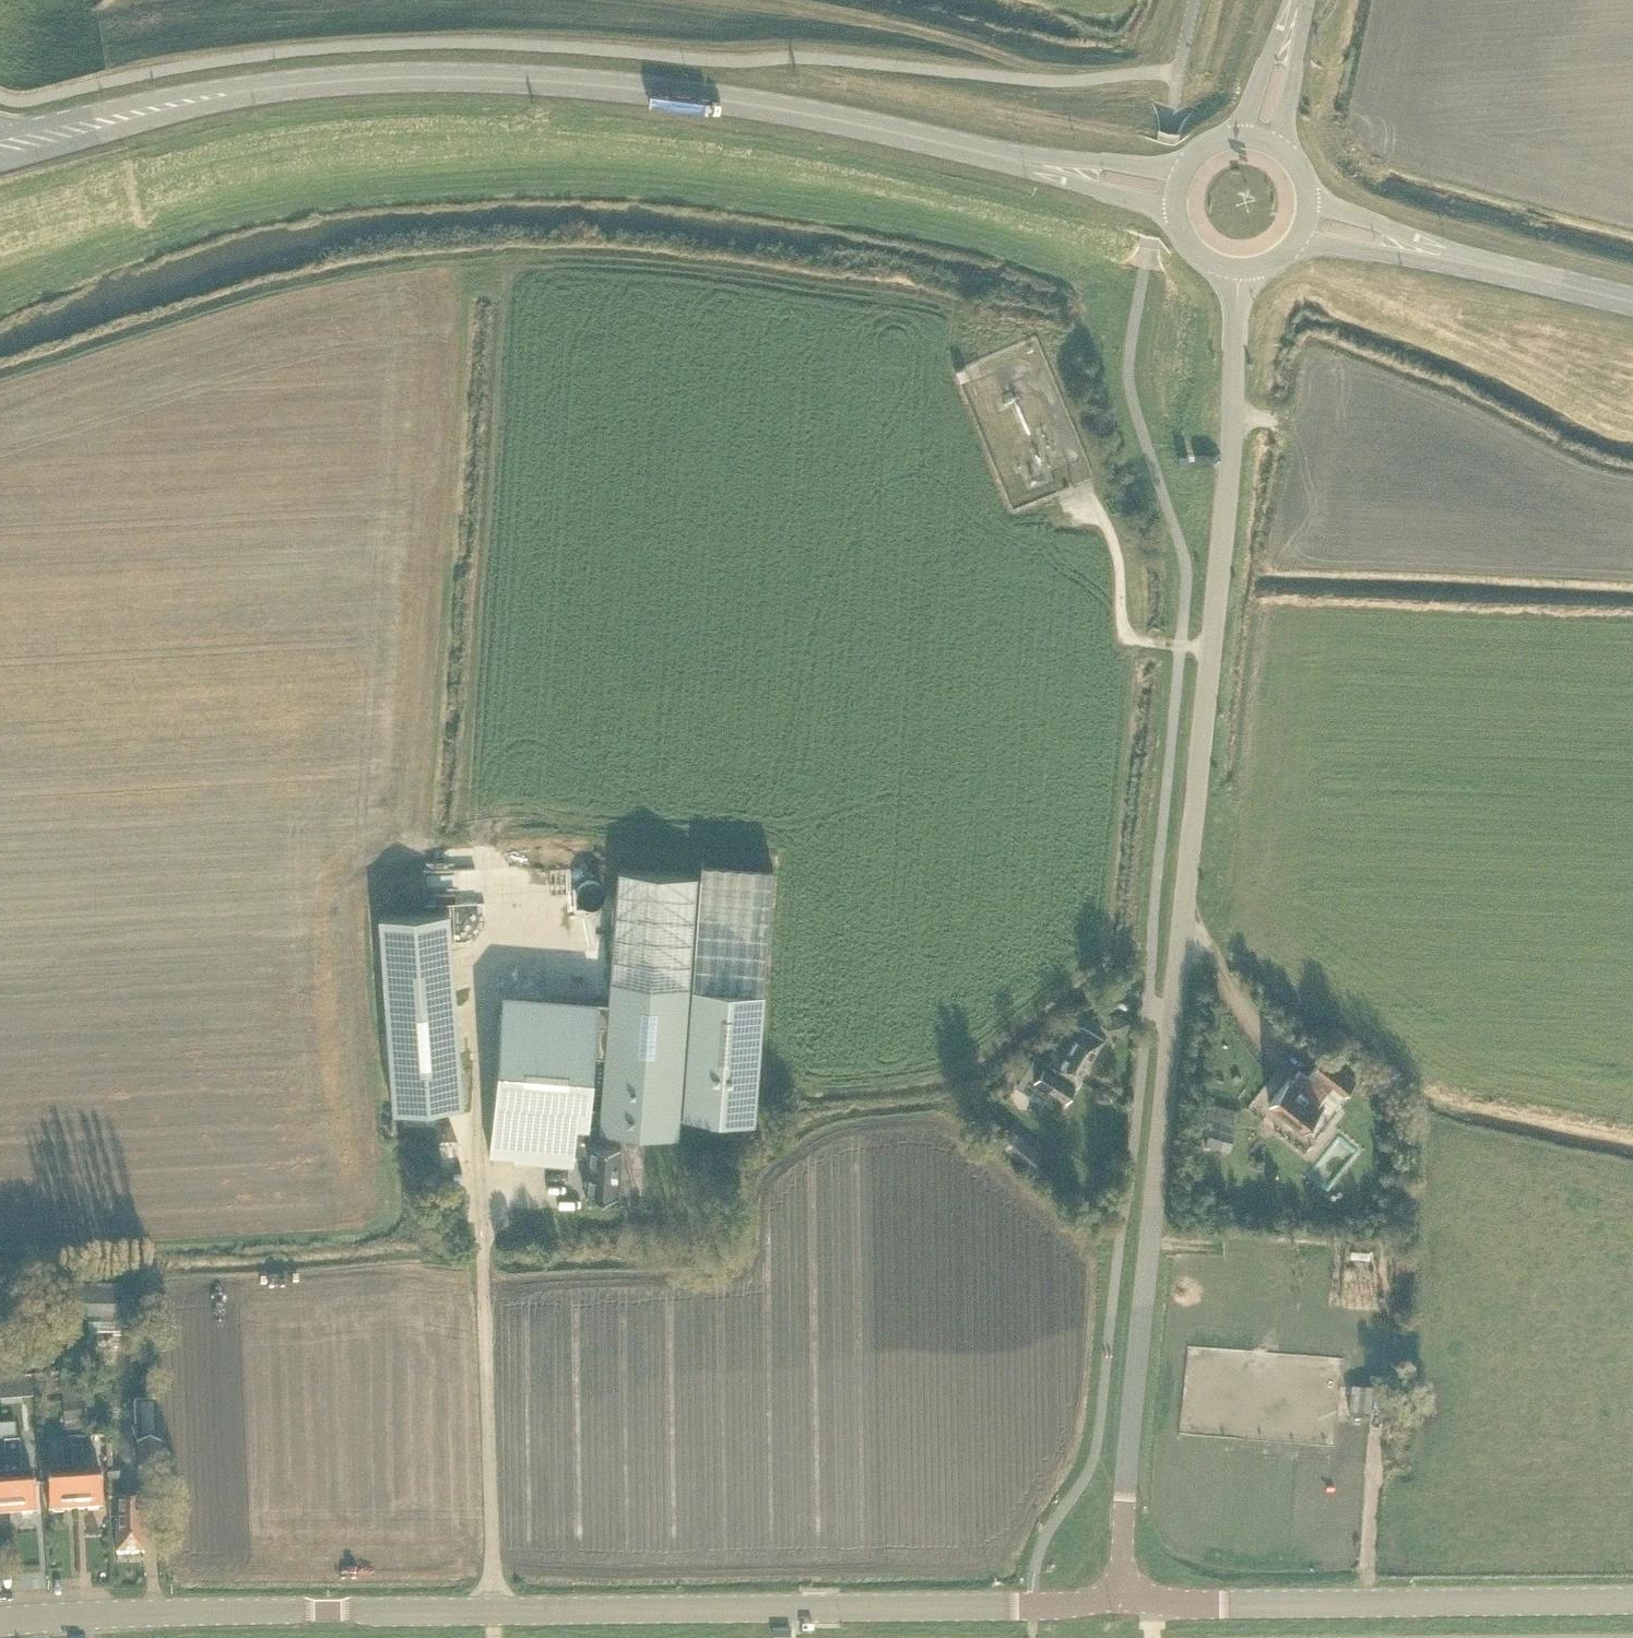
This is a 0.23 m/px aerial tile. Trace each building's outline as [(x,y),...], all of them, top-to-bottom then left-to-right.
[(964,366),(955,370),(960,381),(969,377),(964,366)] [(1188,464),(1188,455),(1178,455),(1177,463),(1188,464)] [(499,1014),(490,1155),(515,1156),(515,1160),(572,1164),(574,1134),(589,1135),(586,1192),(618,1194),(621,1144),(589,1142),(590,1128),(677,1133),(679,1112),(754,1117),(771,863),(699,859),(698,872),(616,866),(606,1021),(499,1014)] [(448,909),(377,915),(395,1110),(465,1105),(448,909)] [(1064,1099),(1102,1038),(1080,1024),(1078,1028),(1070,1023),(1034,1079),(1064,1099)] [(1321,1101),(1328,1092),(1335,1084),(1346,1093),(1357,1079),(1324,1053),(1313,1067),(1307,1075),(1300,1070),(1293,1079),(1290,1077),(1270,1102),(1305,1130),(1325,1104),(1321,1101)] [(1016,1070),(1024,1077),(1033,1067),(1024,1060),(1016,1070)] [(29,1384),(16,1385),(16,1398),(30,1397),(29,1384)] [(82,1391),(62,1393),(65,1432),(85,1430),(82,1391)] [(157,1405),(135,1406),(138,1473),(160,1472),(157,1405)] [(6,1459),(10,1516),(37,1513),(34,1479),(18,1481),(16,1457),(18,1456),(15,1427),(2,1429),(6,1459)] [(10,1516),(6,1459),(2,1429),(0,1429),(0,1517),(10,1516)] [(89,1441),(83,1442),(71,1442),(76,1510),(104,1508),(101,1475),(83,1476),(82,1452),(90,1451),(89,1441)] [(50,1512),(76,1510),(71,1442),(62,1443),(64,1478),(48,1479),(50,1512)] [(109,1470),(109,1485),(120,1484),(120,1470),(109,1470)] [(117,1555),(146,1554),(144,1498),(116,1499),(117,1555)]
